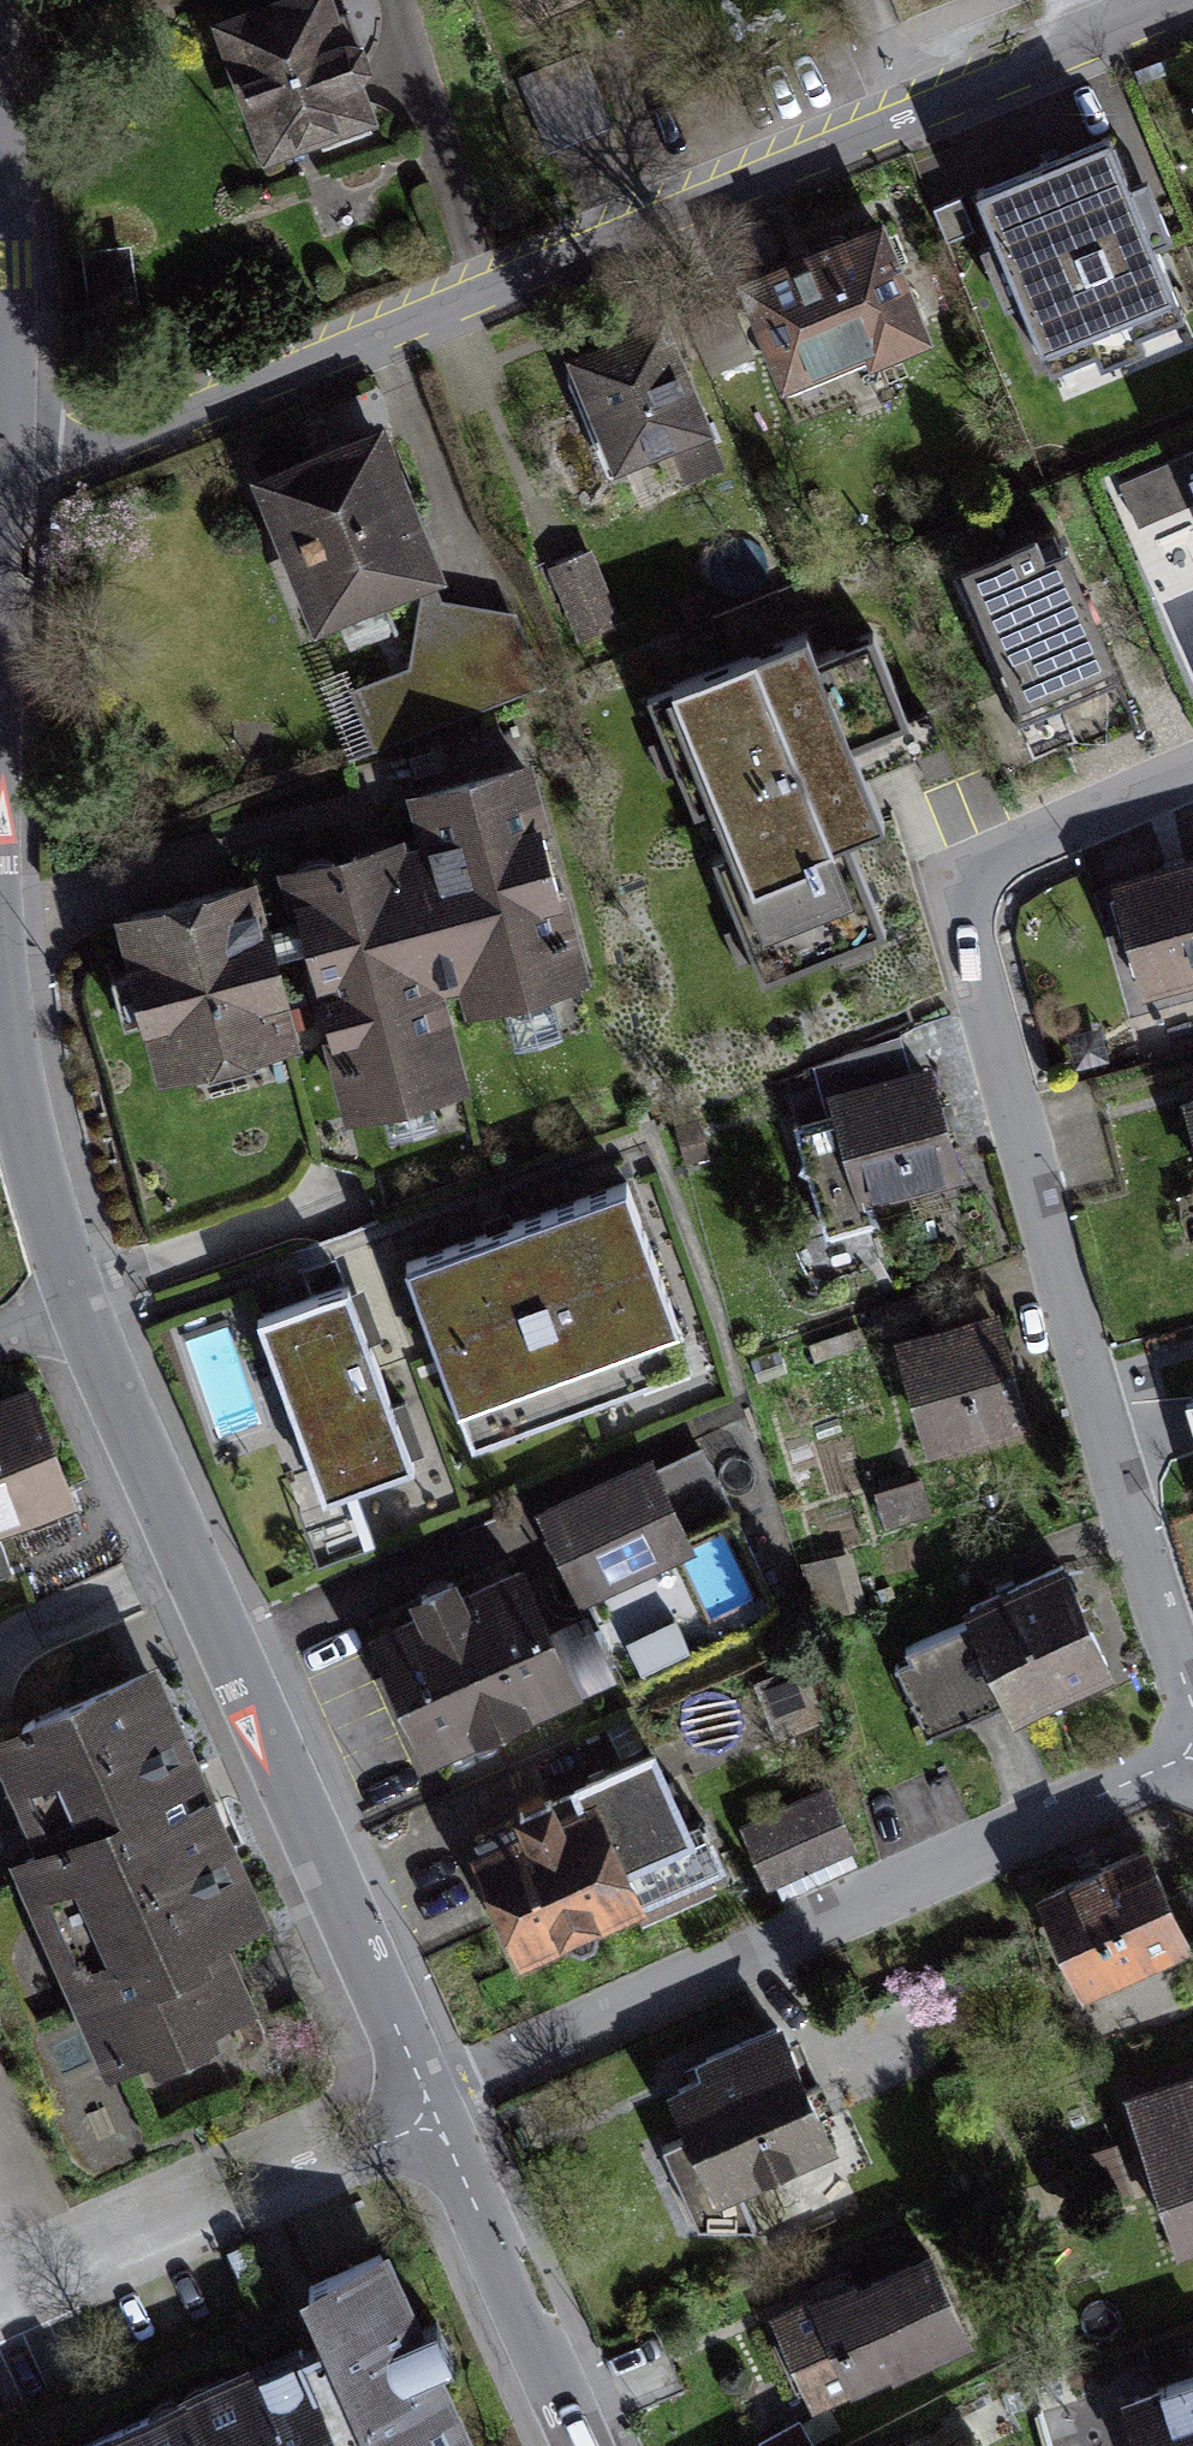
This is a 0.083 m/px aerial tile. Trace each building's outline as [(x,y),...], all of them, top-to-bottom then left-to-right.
[(345,0),(225,0),(222,1),(274,131),(381,88),(345,0)] [(616,121),(593,61),(526,86),(549,146),(616,121)] [(1187,311),(1109,123),(974,179),(1052,366),(1187,311)] [(930,316),(881,199),(743,257),(792,374),(930,316)] [(661,311),(562,352),(609,463),(707,421),(661,311)] [(384,413),(262,463),(324,615),(447,566),(384,413)] [(1118,490),(1135,531),(1192,507),(1192,459),(1118,490)] [(1025,525),(948,558),(1013,708),(1113,665),(1057,536),(1034,546),(1025,525)] [(547,686),(508,582),(415,617),(430,655),(331,692),(355,757),(547,686)] [(799,622),(644,685),(692,803),(707,797),(727,845),(713,851),(761,970),(877,923),(838,828),(877,813),(799,622)] [(588,967),(531,756),(422,785),(480,996),(588,967)] [(284,866),(350,1109),(465,1077),(399,835),(284,866)] [(1117,884),(1146,992),(1192,980),(1192,863),(1117,884)] [(126,908),(165,1063),(290,1032),(252,877),(126,908)] [(957,1185),(916,1040),(829,1065),(844,1115),(802,1126),(835,1241),(889,1226),(883,1206),(957,1185)] [(1184,1100),(1192,1131),(1192,1097),(1184,1100)] [(623,1180),(407,1257),(474,1445),(690,1368),(623,1180)] [(418,1468),(353,1289),(265,1321),(330,1499),(418,1468)] [(1030,1431),(999,1306),(913,1327),(943,1451),(1030,1431)] [(32,1384),(0,1395),(0,1519),(71,1493),(32,1384)] [(654,1470),(540,1520),(575,1598),(688,1547),(654,1470)] [(10,1556),(0,1528),(0,1559),(10,1556)] [(585,1699),(527,1568),(462,1596),(456,1583),(406,1605),(412,1619),(369,1638),(426,1768),(585,1699)] [(1017,1712),(1111,1669),(1064,1568),(892,1647),(930,1730),(1008,1694),(1017,1712)] [(265,1893),(161,1649),(5,1716),(56,1837),(36,1846),(118,2039),(149,2026),(164,2062),(221,2038),(206,2004),(253,1984),(222,1911),(265,1893)] [(700,1823),(661,1735),(582,1770),(595,1798),(482,1847),(526,1945),(638,1896),(621,1857),(700,1823)] [(828,1788),(756,1818),(783,1883),(855,1853),(828,1788)] [(1147,1836),(1044,1880),(1087,1981),(1191,1936),(1147,1836)] [(780,2028),(668,2078),(715,2180),(826,2130),(780,2028)] [(1137,2090),(1181,2224),(1192,2220),(1192,2072),(1137,2090)] [(782,2310),(820,2401),(971,2337),(933,2247),(782,2310)] [(476,2443),(388,2250),(310,2285),(329,2327),(65,2445),(470,2445),(476,2443)] [(1132,2387),(1152,2445),(1192,2445),(1192,2368),(1132,2387)] [(982,2424),(988,2445),(1051,2445),(1042,2409),(982,2424)]
